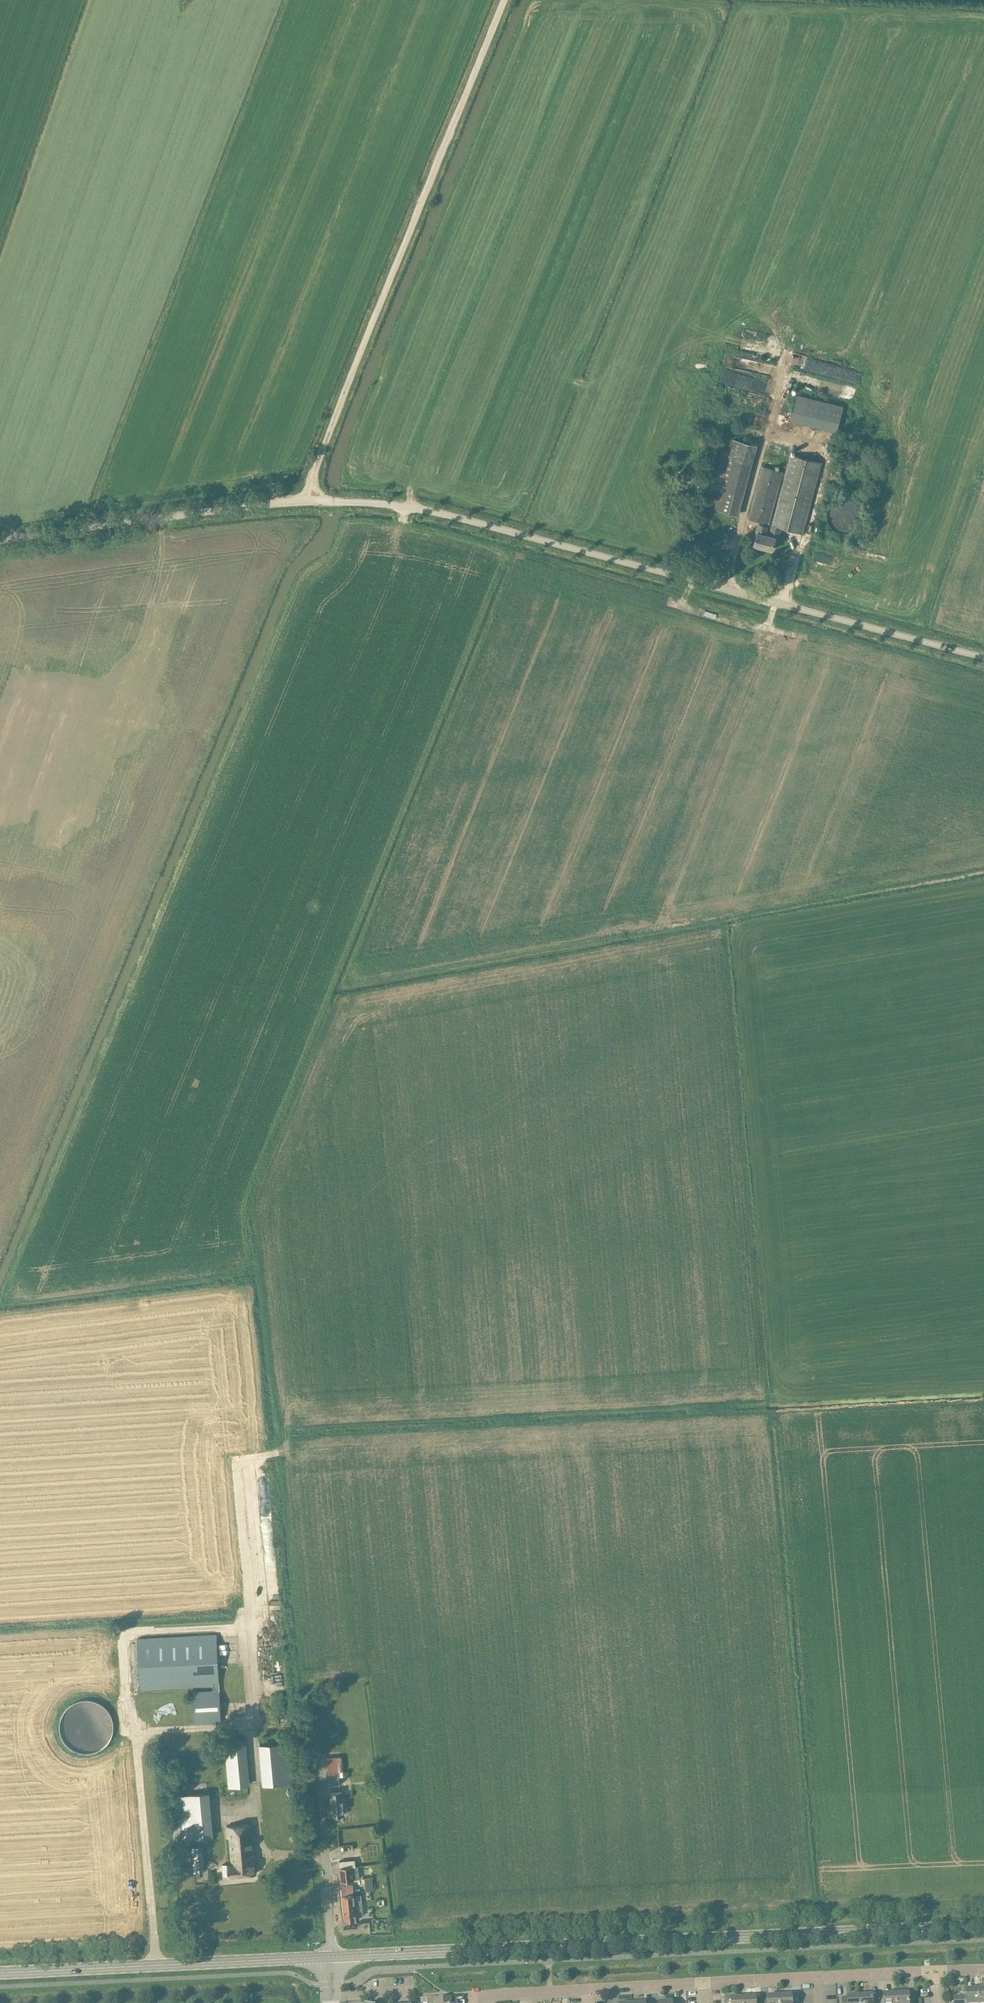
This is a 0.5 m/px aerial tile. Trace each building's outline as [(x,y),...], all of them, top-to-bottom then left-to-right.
[(847,369),(824,362),(820,372),(844,379),(847,369)] [(718,367),(714,381),(750,390),(754,377),(718,367)] [(798,391),(791,417),(836,430),(844,404),(798,391)] [(714,506),(737,513),(756,445),(732,438),(714,506)] [(822,462),(790,454),(771,525),(803,533),(822,462)] [(748,519),(761,522),(769,524),(784,471),(762,466),(748,519)] [(759,524),(757,532),(754,545),(772,549),(775,537),(765,534),(767,526),(759,524)] [(217,1634),(138,1638),(140,1690),(213,1686),(213,1690),(193,1691),(195,1724),(222,1722),(217,1634)] [(113,1731),(113,1725),(112,1718),(110,1712),(106,1707),(100,1703),(94,1700),(88,1699),(81,1700),(75,1702),(70,1705),(65,1710),(62,1715),(60,1722),(60,1728),(61,1735),(64,1740),(68,1745),(73,1749),(79,1752),(85,1753),(92,1753),(98,1751),(103,1747),(108,1743),(111,1737),(113,1731)] [(228,1786),(252,1783),(247,1737),(224,1740),(228,1786)] [(289,1742),(259,1744),(263,1784),(293,1782),(289,1742)] [(351,1794),(351,1789),(352,1789),(350,1774),(331,1776),(333,1790),(337,1790),(338,1795),(337,1795),(338,1807),(348,1806),(349,1814),(364,1813),(363,1805),(368,1804),(367,1792),(351,1794)] [(173,1795),(177,1839),(212,1835),(207,1791),(173,1795)] [(232,1862),(228,1863),(221,1864),(222,1876),(256,1873),(251,1824),(227,1826),(228,1837),(230,1836),(232,1862)] [(202,1846),(192,1847),(194,1872),(205,1871),(202,1846)] [(356,1866),(341,1867),(342,1881),(357,1880),(356,1866)] [(345,1921),(357,1920),(353,1885),(342,1886),(345,1921)] [(978,1990),(965,1991),(965,1998),(954,1998),(954,2002),(978,2002),(978,1990)] [(909,1994),(896,1995),(897,2002),(909,2002),(909,1994)] [(884,1997),(879,1998),(879,2002),(897,2002),(896,1995),(884,1995),(884,1997)]
